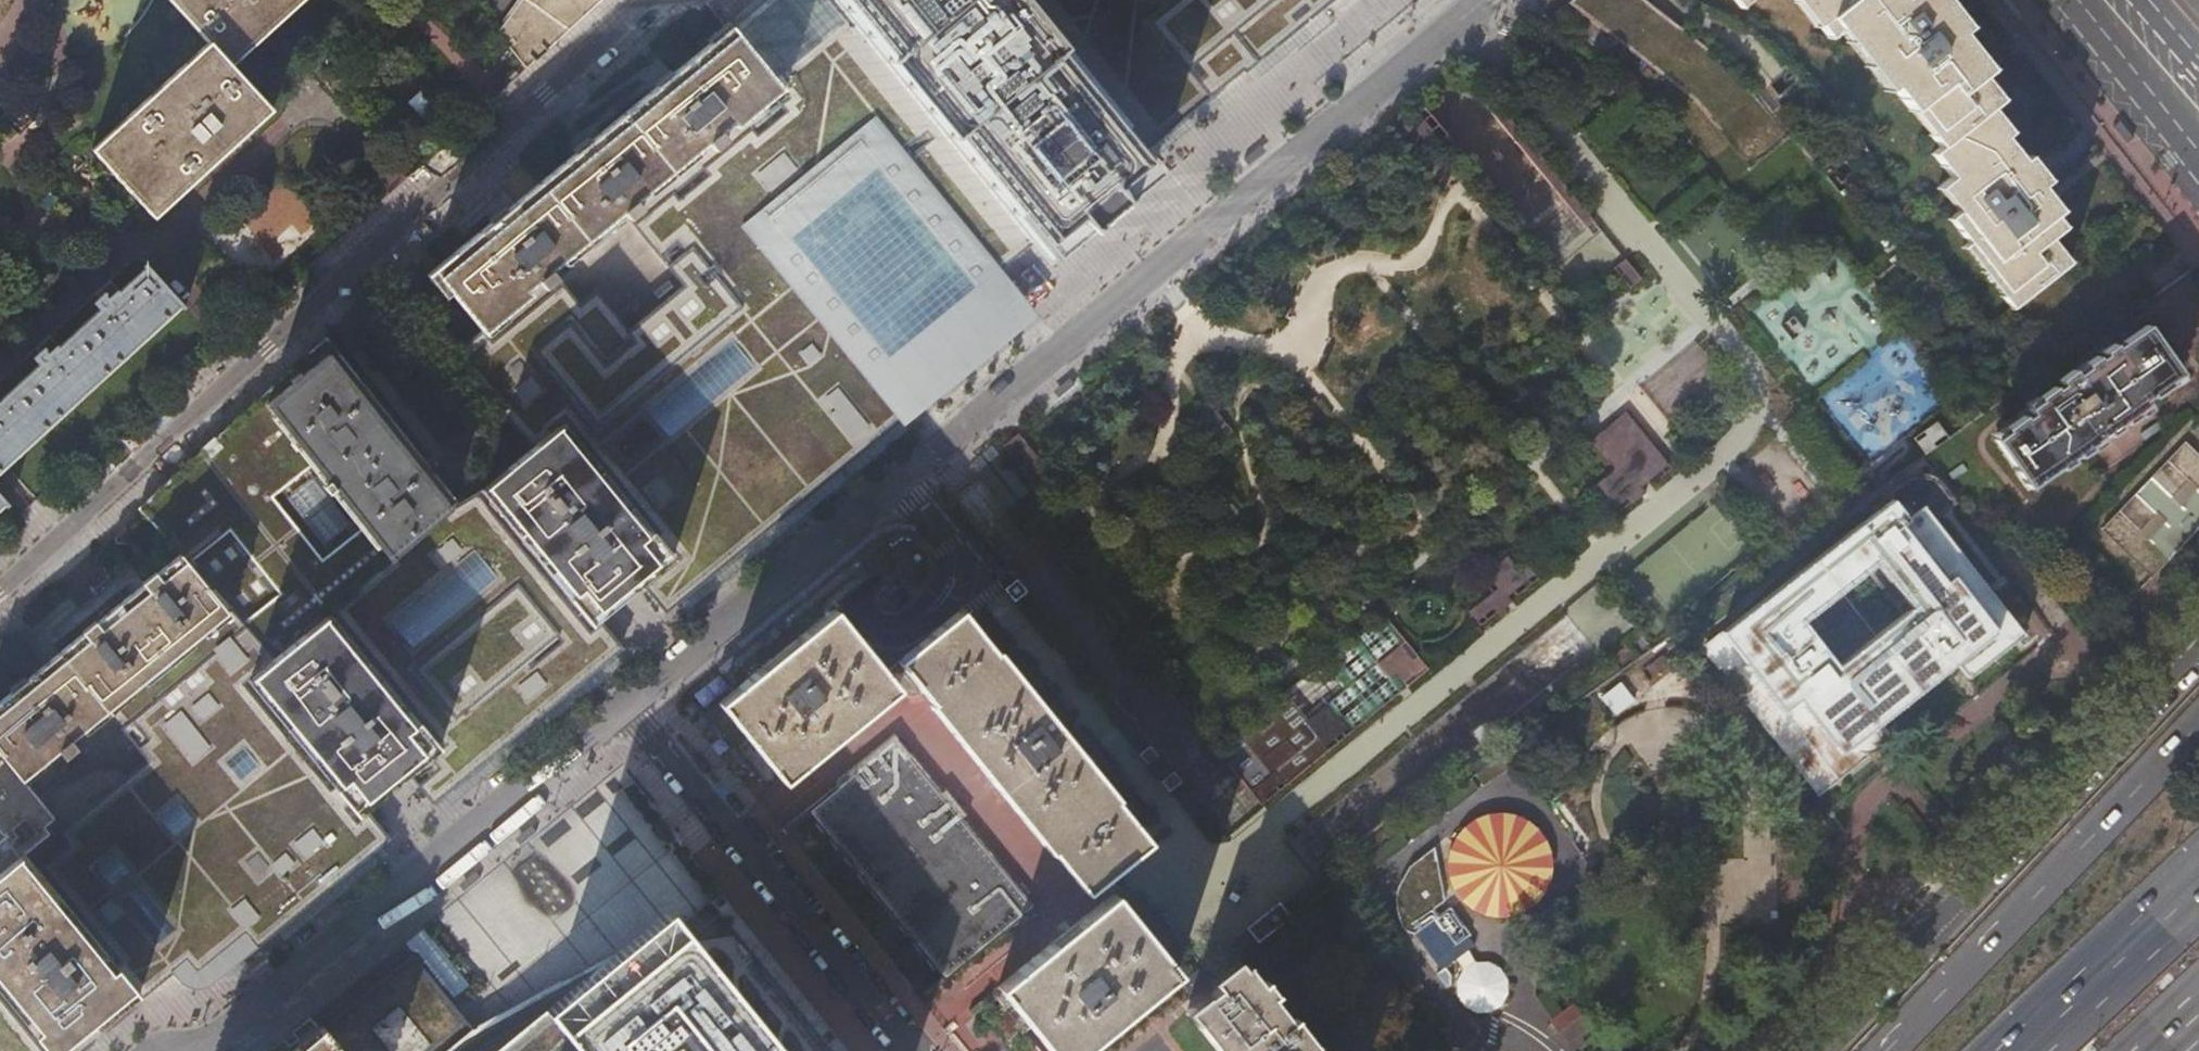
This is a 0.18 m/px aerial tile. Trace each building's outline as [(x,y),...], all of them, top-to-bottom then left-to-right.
[(533,444),(477,489),(456,505),(391,561),(347,599),(330,614),(274,659),(245,627),(231,638),(123,726),(141,749),(161,772),(140,789),(125,770),(91,798),(57,825),(67,837),(51,850),(40,860),(32,850),(26,855),(0,876),(0,1050),(72,1050),(76,1048),(77,1049),(81,1046),(80,1044),(89,1037),(90,1038),(92,1036),(77,1018),(89,1008),(102,998),(114,987),(127,977),(139,992),(143,989),(143,988),(155,978),(166,969),(167,970),(171,966),(172,967),(177,974),(184,980),(194,983),(201,982),(206,980),(210,977),(219,970),(220,970),(221,969),(220,967),(224,963),(228,959),(233,956),(237,952),(240,954),(241,953),(254,942),(262,936),(262,935),(271,928),(272,929),(275,926),(274,925),(287,914),(313,893),(314,894),(317,892),(317,891),(321,888),(325,884),(326,885),(329,883),(328,882),(354,860),(364,852),(365,853),(368,850),(376,842),(377,843),(380,841),(379,840),(388,833),(365,804),(360,798),(356,792),(357,791),(343,774),(341,775),(333,765),(336,762),(330,755),(348,740),(359,753),(377,775),(387,766),(395,760),(395,761),(398,758),(405,767),(408,770),(425,792),(426,790),(432,797),(441,789),(442,790),(445,788),(444,787),(453,780),(454,781),(457,779),(456,777),(491,750),(494,747),(495,747),(506,737),(507,738),(509,736),(509,735),(546,704),(547,705),(551,702),(550,701),(558,694),(559,696),(562,693),(561,692),(599,661),(600,662),(603,660),(602,659),(621,644),(615,637),(617,636),(593,607),(590,603),(591,602),(577,585),(576,586),(568,577),(579,568),(590,559),(612,585),(617,581),(616,580),(622,575),(628,570),(629,571),(632,569),(635,572),(656,597),(657,597),(665,607),(678,597),(679,598),(682,596),(681,595),(690,588),(691,589),(694,586),(693,585),(730,555),(731,555),(737,550),(742,546),(743,546),(745,544),(745,543),(782,513),(783,514),(786,511),(797,501),(803,496),(834,471),(834,472),(838,469),(833,464),(842,457),(846,462),(850,460),(849,459),(860,449),(886,428),(887,429),(890,427),(889,426),(895,421),(896,421),(897,419),(898,420),(902,418),(901,417),(908,411),(873,368),(928,323),(992,271),(993,273),(999,269),(1033,241),(1033,240),(1035,239),(1034,238),(1046,228),(1057,242),(1095,211),(1096,212),(1097,213),(1098,213),(1099,213),(1100,213),(1101,213),(1102,213),(1103,213),(1104,213),(1104,212),(1105,212),(1106,211),(1106,210),(1107,209),(1107,208),(1107,207),(1107,206),(1107,205),(1107,204),(1106,204),(1106,203),(1105,202),(1144,171),(1133,157),(1146,146),(1147,147),(1154,141),(1154,140),(1167,130),(1202,101),(1212,94),(1238,74),(1244,68),(1246,71),(1264,57),(1263,56),(1287,37),(1301,25),(1302,26),(1304,24),(1313,15),(1314,16),(1316,14),(1316,13),(1320,10),(1332,0),(784,0),(791,9),(798,17),(804,24),(817,40),(814,43),(804,51),(795,58),(777,73),(775,74),(774,73),(775,71),(735,21),(733,22),(726,28),(722,32),(717,35),(537,181),(434,265),(482,324),(451,351),(525,434),(533,444)] [(204,42),(92,152),(153,218),(228,148),(268,110),(226,66),(258,33),(263,28),(291,0),(165,0),(204,42)] [(570,28),(555,18),(567,0),(520,0),(505,22),(536,59),(570,28)] [(555,18),(570,28),(601,0),(567,0),(555,18)] [(726,14),(733,22),(735,21),(775,71),(774,73),(775,74),(777,73),(795,58),(804,51),(814,43),(817,40),(804,24),(798,17),(791,9),(784,0),(743,0),(726,14)] [(1820,28),(1822,26),(1833,40),(1842,33),(1890,94),(1894,91),(1938,147),(1930,154),(1950,179),(1938,188),(1958,213),(1949,220),(1969,246),(1964,249),(2012,310),(2070,264),(2051,239),(2064,229),(2054,217),(2061,211),(2043,187),(2050,182),(2031,156),(2025,160),(2006,137),(2011,133),(1990,108),(2000,100),(1981,74),(1987,69),(1981,61),(1958,32),(1966,26),(1945,0),(1798,0),(1820,28)] [(527,67),(536,59),(505,22),(498,32),(527,67)] [(452,119),(424,89),(410,102),(438,132),(452,119)] [(1592,216),(1503,108),(1495,115),(1541,171),(1586,227),(1595,220),(1592,216)] [(1448,136),(1426,109),(1410,122),(1415,128),(1427,143),(1432,149),(1448,136)] [(1410,122),(1401,111),(1395,115),(1409,133),(1415,128),(1410,122)] [(1749,312),(1806,388),(1885,328),(1828,252),(1749,312)] [(1643,278),(1626,258),(1614,268),(1631,288),(1643,278)] [(7,466),(180,308),(181,309),(184,307),(146,267),(143,270),(145,273),(116,300),(115,298),(107,305),(101,299),(94,306),(100,313),(55,355),(53,354),(46,360),(41,355),(33,361),(40,368),(0,404),(0,472),(7,466)] [(1035,313),(999,269),(993,273),(992,271),(928,323),(873,368),(908,411),(901,417),(902,418),(898,420),(897,419),(896,421),(898,424),(1035,313)] [(1996,440),(2029,487),(2061,465),(2063,469),(2074,461),(2072,458),(2078,452),(2081,455),(2092,448),(2090,444),(2108,432),(2110,435),(2121,427),(2119,424),(2125,419),(2128,422),(2139,415),(2137,411),(2148,403),(2144,398),(2151,392),(2153,395),(2171,382),(2169,379),(2180,372),(2148,326),(2118,346),(2116,344),(2105,351),(2107,354),(2100,359),(2098,356),(2086,364),(2088,367),(2078,374),(2075,369),(2060,379),(2064,384),(2056,389),(2055,386),(2039,398),(2040,401),(2029,409),(2032,414),(2026,418),(2025,415),(2006,428),(2008,431),(1996,440)] [(1818,393),(1868,465),(1910,436),(1900,421),(1936,396),(1897,339),(1818,393)] [(245,627),(274,659),(330,614),(347,599),(391,561),(456,505),(454,503),(447,494),(439,484),(433,476),(422,462),(368,394),(358,381),(335,351),(326,340),(218,438),(204,451),(139,511),(176,551),(245,627)] [(1652,399),(1653,401),(1645,408),(1655,421),(1664,414),(1674,426),(1687,415),(1690,414),(1692,413),(1695,411),(1697,409),(1699,407),(1701,405),(1703,402),(1704,399),(1705,397),(1706,394),(1706,391),(1706,388),(1706,385),(1705,382),(1704,379),(1703,376),(1701,373),(1700,371),(1698,369),(1695,367),(1693,365),(1690,364),(1687,362),(1684,362),(1682,361),(1678,361),(1675,361),(1672,361),(1670,362),(1667,363),(1664,365),(1662,366),(1659,368),(1657,370),(1655,373),(1654,375),(1652,378),(1651,381),(1651,384),(1650,387),(1650,390),(1650,393),(1651,396),(1652,399)] [(1233,431),(1209,402),(1199,410),(1223,439),(1233,431)] [(1615,516),(1631,503),(1632,504),(1641,497),(1647,492),(1643,486),(1648,482),(1652,486),(1674,468),(1627,411),(1592,440),(1616,469),(1592,488),(1615,516)] [(1938,420),(1915,436),(1925,450),(1948,435),(1938,420)] [(2164,426),(2160,421),(2142,433),(2146,439),(2164,426)] [(1045,466),(1017,433),(1002,446),(1029,479),(1026,482),(1032,489),(1033,490),(1052,474),(1045,466)] [(2152,576),(2198,527),(2198,455),(2185,441),(2102,528),(2152,576)] [(1001,457),(991,445),(968,463),(979,476),(1006,510),(1029,491),(1001,457)] [(1951,472),(1956,479),(1970,470),(1965,462),(1951,472)] [(2024,633),(1923,505),(1907,518),(1892,498),(1703,646),(1818,793),(1862,759),(1858,754),(1864,749),(1878,739),(1888,731),(1880,721),(1945,670),(1956,661),(1968,676),(2024,633)] [(112,708),(110,710),(123,726),(231,638),(245,627),(176,551),(119,597),(113,602),(100,613),(94,618),(52,652),(32,667),(3,691),(0,694),(0,825),(3,829),(4,828),(6,829),(0,834),(0,876),(26,855),(32,850),(26,844),(48,827),(42,820),(51,812),(25,780),(26,778),(22,773),(51,749),(58,743),(65,752),(78,741),(71,733),(83,723),(82,723),(85,721),(105,705),(106,704),(106,705),(107,704),(106,703),(107,702),(112,708)] [(1539,578),(1527,564),(1520,570),(1509,555),(1481,578),(1493,593),(1469,612),(1481,626),(1497,613),(1498,614),(1506,608),(1513,602),(1508,596),(1514,592),(1517,596),(1539,578)] [(577,585),(591,602),(612,585),(590,559),(579,568),(568,577),(576,586),(577,585)] [(1027,591),(1016,579),(1013,581),(1003,589),(1014,602),(1027,591)] [(847,622),(837,610),(831,604),(818,588),(795,607),(770,628),(721,668),(740,690),(723,703),(710,714),(740,752),(758,772),(764,780),(771,789),(785,778),(786,779),(851,726),(900,686),(867,647),(847,622)] [(1106,874),(1147,841),(1122,810),(1114,800),(1117,797),(1071,740),(1050,716),(997,650),(994,652),(982,637),(978,633),(967,619),(960,611),(904,657),(938,698),(936,700),(1055,847),(1058,844),(1092,885),(1106,874)] [(1396,673),(1407,687),(1429,670),(1419,658),(1405,641),(1377,664),(1389,679),(1396,673)] [(1285,692),(1216,748),(1262,805),(1352,732),(1341,717),(1338,720),(1326,705),(1308,720),(1285,692)] [(901,737),(811,811),(948,982),(1039,907),(901,737)] [(357,791),(377,775),(359,753),(348,740),(330,755),(336,762),(333,765),(341,775),(343,774),(357,791)] [(1148,746),(1139,754),(1147,764),(1156,756),(1148,746)] [(1173,773),(1160,783),(1169,793),(1181,783),(1173,773)] [(1502,813),(1489,815),(1476,820),(1464,828),(1456,838),(1450,851),(1448,865),(1449,878),(1454,891),(1462,903),(1473,911),(1485,917),(1499,919),(1513,918),(1526,913),(1537,905),(1546,894),(1552,882),(1554,868),(1552,854),(1548,841),(1539,830),(1529,821),(1516,816),(1502,813)] [(1184,969),(1128,901),(1119,889),(1002,984),(1054,1050),(1084,1050),(1184,969)] [(1631,889),(1626,890),(1624,895),(1627,899),(1633,899),(1635,893),(1631,889)] [(1247,929),(1258,943),(1265,938),(1291,917),(1280,903),(1247,929)] [(740,1016),(673,933),(670,929),(659,938),(653,931),(645,938),(635,946),(640,953),(628,963),(616,947),(557,977),(547,983),(536,988),(524,994),(513,1000),(502,1006),(491,1011),(480,1017),(469,1023),(435,1050),(769,1050),(740,1016)] [(336,1050),(435,1050),(469,1023),(461,1013),(404,944),(399,938),(305,1014),(336,1050)] [(1236,961),(1211,981),(1216,987),(1186,1011),(1218,1050),(1320,1050),(1294,1018),(1290,1021),(1271,997),(1275,994),(1265,980),(1261,984),(1246,964),(1242,967),(1236,961)] [(1501,969),(1488,963),(1475,963),(1463,971),(1457,983),(1458,996),(1465,1008),(1477,1014),(1491,1013),(1502,1006),(1509,994),(1508,980),(1501,969)] [(1560,1032),(1583,1016),(1573,1003),(1551,1019),(1560,1032)] [(305,1014),(260,1050),(336,1050),(305,1014)]
